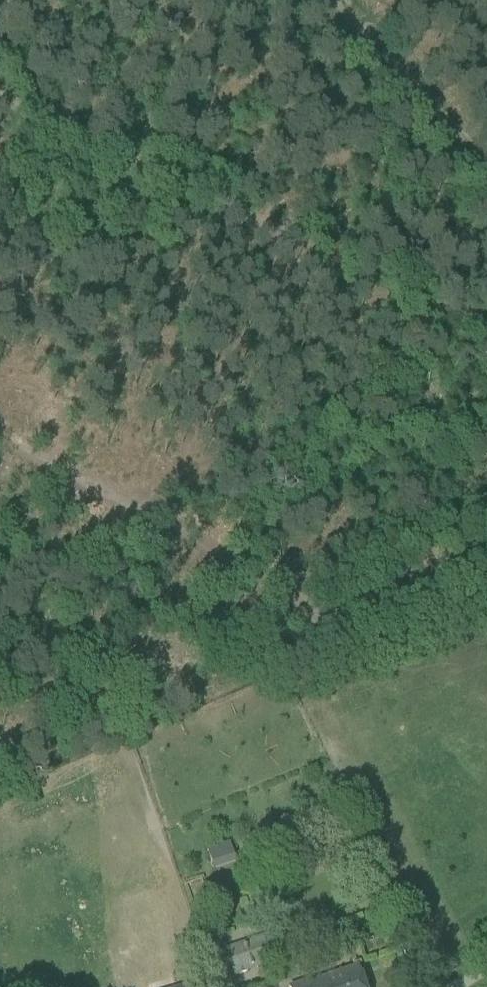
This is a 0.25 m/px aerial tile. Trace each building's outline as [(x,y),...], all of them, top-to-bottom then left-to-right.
[(205,848),(212,868),(229,862),(222,842),(205,848)] [(225,949),(228,958),(234,976),(287,958),(280,939),(282,938),(279,930),(225,949)] [(358,967),(298,986),(365,986),(358,967)]
